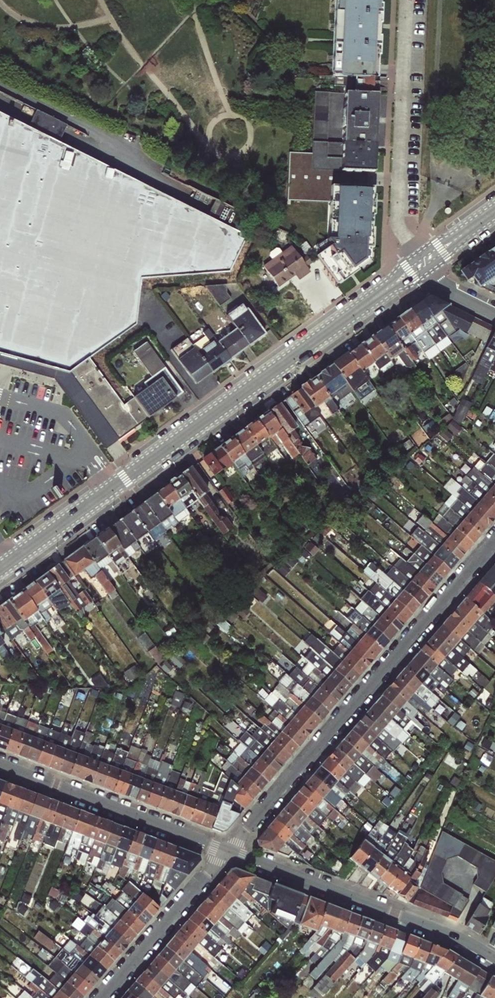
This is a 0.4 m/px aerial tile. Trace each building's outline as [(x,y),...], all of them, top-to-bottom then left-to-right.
[(334,77),(375,78),(376,0),(335,0),(334,77)] [(375,78),(334,77),(334,87),(344,87),(344,93),(374,94),(375,78)] [(314,103),(312,139),(325,139),(328,93),(314,92),(314,103)] [(374,94),(344,93),(342,139),(373,144),(374,94)] [(28,127),(58,143),(67,125),(36,110),(28,127)] [(0,114),(0,365),(54,379),(64,393),(105,450),(147,419),(133,399),(123,405),(89,358),(136,325),(141,279),(229,272),(247,236),(240,232),(207,216),(58,143),(28,127),(0,114)] [(310,170),(341,171),(342,139),(325,139),(312,139),(311,156),(310,170)] [(373,144),(342,139),(341,171),(366,173),(374,173),(373,144)] [(310,170),(311,156),(289,155),(287,203),(337,205),(336,229),(371,231),(373,173),(310,170)] [(207,216),(240,232),(248,217),(248,215),(216,200),(207,216)] [(248,217),(240,232),(247,236),(252,219),(248,217)] [(281,287),(298,275),(301,279),(313,270),(293,243),(264,264),(281,287)] [(486,252),(494,265),(494,246),(486,252)] [(486,252),(459,271),(466,281),(472,277),(478,287),(478,289),(491,293),(494,287),(494,265),(486,252)] [(227,282),(213,285),(216,303),(231,301),(227,282)] [(420,301),(447,337),(455,331),(456,328),(481,340),(489,325),(429,295),(428,295),(420,301)] [(409,309),(439,351),(451,344),(447,337),(420,301),(409,309)] [(263,333),(242,305),(227,314),(247,346),(263,333)] [(397,317),(425,355),(428,359),(439,351),(409,309),(397,317)] [(384,326),(413,367),(415,368),(421,364),(419,359),(425,355),(397,317),(384,326)] [(229,323),(211,335),(229,359),(247,346),(229,323)] [(413,367),(384,326),(371,335),(392,366),(398,361),(404,368),(413,367)] [(488,370),(494,356),(494,329),(494,328),(476,365),(487,371),(488,370)] [(211,335),(206,329),(188,343),(209,372),(229,359),(211,335)] [(392,366),(371,335),(359,344),(360,345),(375,367),(381,374),(392,366)] [(195,385),(209,372),(188,343),(186,339),(172,349),(195,385)] [(161,376),(176,397),(183,392),(146,342),(132,352),(151,377),(143,383),(146,387),(161,376)] [(375,367),(360,345),(348,353),(365,375),(375,367)] [(331,364),(352,392),(356,390),(358,393),(358,401),(375,390),(365,375),(348,353),(347,352),(331,364)] [(352,392),(331,364),(315,377),(331,400),(335,396),(340,400),(352,392)] [(133,399),(147,419),(177,398),(176,397),(161,376),(146,387),(132,398),(133,399)] [(331,400),(315,377),(309,381),(308,380),(299,386),(300,388),(315,408),(322,403),(332,415),(338,411),(331,400)] [(315,408),(300,388),(284,400),(303,427),(319,416),(315,408)] [(465,399),(455,417),(462,421),(473,403),(465,399)] [(267,411),(298,455),(306,466),(307,466),(315,459),(308,450),(310,448),(300,446),(299,439),(293,430),(297,427),(279,403),(267,411)] [(255,420),(269,438),(274,435),(291,459),(298,455),(267,411),(255,420)] [(243,429),(264,457),(276,448),(269,438),(255,420),(243,429)] [(231,437),(253,469),(266,460),(264,457),(243,429),(231,437)] [(154,434),(145,440),(148,443),(156,437),(154,434)] [(218,447),(232,465),(241,478),(253,469),(231,437),(218,447)] [(232,465),(218,447),(201,459),(213,476),(223,469),(224,471),(232,465)] [(493,457),(486,463),(494,471),(494,459),(493,457)] [(486,463),(479,472),(494,487),(494,471),(486,463)] [(154,539),(206,507),(223,535),(236,527),(200,469),(62,555),(73,573),(120,545),(127,557),(142,547),(137,539),(149,532),(154,539)] [(473,469),(464,478),(494,502),(494,487),(473,469)] [(464,478),(459,484),(494,516),(494,502),(464,478)] [(494,518),(494,516),(451,480),(442,488),(452,496),(488,527),(494,518)] [(227,486),(220,491),(230,504),(236,499),(227,486)] [(480,535),(488,527),(452,496),(444,503),(480,535)] [(472,545),(480,535),(444,503),(435,513),(438,515),(472,545)] [(462,556),(472,545),(438,515),(431,524),(462,556)] [(457,561),(462,556),(423,517),(416,524),(457,561)] [(447,572),(457,561),(418,529),(412,536),(447,572)] [(441,580),(447,572),(420,546),(414,554),(441,580)] [(434,587),(441,580),(414,554),(407,564),(434,587)] [(117,589),(95,557),(74,571),(76,575),(86,568),(92,576),(96,573),(110,593),(117,589)] [(427,596),(434,587),(401,560),(393,567),(427,596)] [(412,614),(419,605),(402,590),(385,575),(371,563),(369,563),(362,571),(376,583),(394,600),(412,614)] [(0,604),(0,610),(12,629),(41,612),(37,606),(50,598),(59,612),(72,604),(77,611),(96,600),(89,589),(79,594),(63,567),(0,604)] [(427,596),(410,582),(393,567),(385,575),(402,590),(419,605),(427,596)] [(485,581),(494,575),(494,569),(485,581)] [(404,623),(412,614),(394,600),(376,583),(369,591),(387,608),(404,623)] [(404,623),(387,608),(369,591),(368,590),(362,596),(370,604),(368,606),(379,617),(397,632),(404,623)] [(389,641),(397,632),(379,617),(368,606),(362,601),(354,610),(372,626),(389,641)] [(389,641),(372,626),(354,610),(346,618),(353,624),(364,634),(381,649),(389,641)] [(442,624),(459,640),(476,655),(483,646),(467,631),(449,615),(442,624)] [(27,631),(31,639),(37,636),(48,654),(53,651),(38,624),(27,631)] [(374,658),(381,649),(364,634),(353,624),(345,633),(356,643),(374,658)] [(476,655),(459,640),(442,624),(434,633),(451,649),(469,664),(477,656),(476,655)] [(366,667),(374,658),(356,643),(345,633),(336,625),(328,634),(339,644),(349,652),(366,667)] [(4,659),(11,654),(3,643),(6,634),(0,626),(0,654),(4,659)] [(469,664),(451,649),(434,633),(426,642),(444,658),(457,669),(466,676),(469,673),(472,676),(476,670),(469,664)] [(359,676),(342,661),(332,652),(316,639),(308,647),(316,654),(333,670),(351,685),(359,676)] [(419,651),(437,666),(450,677),(457,669),(444,658),(426,642),(419,651)] [(359,676),(366,667),(349,652),(339,644),(332,652),(342,661),(359,676)] [(450,677),(437,666),(419,651),(411,660),(429,675),(439,684),(442,680),(449,686),(454,681),(450,677)] [(343,694),(351,685),(333,670),(316,654),(307,663),(326,678),(343,694)] [(441,695),(445,690),(439,684),(429,675),(411,660),(404,668),(421,684),(431,692),(434,689),(441,695)] [(336,703),(343,694),(326,678),(307,663),(300,671),(318,688),(336,703)] [(328,711),(336,703),(318,688),(300,671),(296,668),(288,676),(311,697),(328,711)] [(431,692),(421,684),(404,668),(396,677),(414,692),(425,703),(429,698),(435,703),(438,699),(431,692)] [(328,711),(311,697),(288,676),(286,674),(278,683),(303,705),(321,720),(328,711)] [(420,705),(424,709),(427,706),(425,703),(414,692),(396,677),(388,686),(406,701),(418,712),(420,710),(418,707),(420,705)] [(313,729),(321,720),(303,705),(278,683),(271,693),(295,714),(313,729)] [(418,712),(406,701),(388,686),(381,695),(398,710),(412,723),(419,728),(421,726),(412,718),(418,712)] [(306,737),(313,729),(295,714),(271,693),(267,697),(274,704),(273,706),(276,709),(289,722),(306,737)] [(373,704),(391,719),(405,731),(412,723),(398,710),(381,695),(373,704)] [(9,703),(5,713),(0,725),(0,726),(0,749),(3,750),(11,729),(16,717),(11,714),(14,706),(9,703)] [(366,713),(383,728),(397,741),(401,744),(409,736),(405,731),(391,719),(373,704),(366,713)] [(306,737),(289,722),(276,709),(266,719),(280,732),(296,747),(306,737)] [(397,741),(383,728),(366,713),(358,722),(375,737),(391,750),(397,741)] [(290,756),(296,747),(280,732),(266,719),(261,715),(257,720),(263,726),(261,729),(273,741),(290,756)] [(14,754),(22,733),(27,721),(16,717),(11,729),(3,750),(14,754)] [(25,758),(33,737),(38,725),(27,721),(22,733),(14,754),(25,758)] [(350,730),(368,746),(379,756),(382,753),(389,759),(394,754),(391,750),(375,737),(358,722),(350,730)] [(36,762),(44,741),(49,729),(38,725),(33,737),(25,758),(36,762)] [(283,764),(290,756),(273,741),(261,729),(258,727),(250,736),(265,749),(283,764)] [(49,729),(44,741),(36,762),(47,766),(55,745),(59,733),(49,729)] [(379,756),(368,746),(350,730),(343,739),(360,754),(372,765),(380,757),(379,756)] [(69,775),(77,754),(81,742),(77,740),(80,733),(73,731),(70,738),(66,749),(58,771),(69,775)] [(80,779),(88,758),(92,746),(89,744),(93,734),(85,731),(81,742),(77,754),(69,775),(80,779)] [(275,773),(283,764),(265,749),(250,736),(245,732),(240,737),(245,742),(243,745),(257,758),(275,773)] [(58,771),(66,749),(70,738),(59,733),(55,745),(47,766),(58,771)] [(101,787),(109,766),(116,749),(110,746),(112,741),(107,739),(103,750),(98,762),(91,783),(101,787)] [(374,779),(380,773),(372,765),(360,754),(343,739),(335,748),(352,763),(369,778),(370,779),(371,777),(374,779)] [(275,773),(257,758),(243,745),(240,743),(233,751),(250,767),(268,782),(275,773)] [(92,746),(88,758),(80,779),(91,783),(98,762),(103,750),(92,746)] [(134,799),(142,778),(150,758),(150,756),(145,754),(146,751),(141,748),(138,757),(131,774),(123,795),(134,799)] [(369,778),(352,763),(335,748),(327,757),(345,772),(361,786),(369,778)] [(120,770),(127,753),(116,749),(109,766),(101,787),(112,791),(120,770)] [(123,795),(131,774),(138,757),(127,753),(120,770),(112,791),(123,795)] [(354,795),(361,786),(345,772),(327,757),(320,766),(337,781),(354,795)] [(134,799),(145,803),(160,763),(150,758),(142,778),(134,799)] [(171,769),(160,763),(145,803),(156,807),(164,786),(170,770),(171,769)] [(354,795),(337,781),(320,766),(312,775),(329,790),(342,801),(346,796),(353,802),(357,798),(354,795)] [(184,767),(180,774),(175,790),(167,812),(178,816),(186,794),(189,784),(185,781),(186,776),(184,775),(187,768),(184,767)] [(260,791),(268,782),(250,767),(242,776),(260,791)] [(201,788),(206,773),(195,769),(189,784),(186,794),(178,816),(189,820),(197,798),(201,788)] [(167,812),(175,790),(180,774),(170,770),(164,786),(156,807),(167,812)] [(333,809),(335,810),(342,801),(329,790),(312,775),(305,784),(322,799),(333,809)] [(252,800),(260,791),(242,776),(235,785),(252,800)] [(0,789),(0,823),(6,807),(13,786),(2,782),(0,789)] [(333,809),(322,799),(305,784),(297,793),(314,807),(326,817),(333,809)] [(24,791),(13,786),(6,807),(0,823),(0,841),(3,842),(6,835),(8,836),(14,821),(17,812),(24,791)] [(199,824),(208,802),(212,792),(201,788),(197,798),(189,820),(199,824)] [(24,791),(17,812),(14,821),(18,823),(13,838),(19,841),(20,838),(28,816),(35,795),(24,791)] [(318,827),(326,817),(314,807),(297,793),(289,801),(306,816),(316,825),(318,827)] [(33,835),(39,820),(46,799),(35,795),(28,816),(20,838),(25,840),(28,833),(33,835)] [(46,799),(39,820),(33,835),(32,840),(33,841),(41,844),(49,824),(57,803),(46,799)] [(282,810),(299,825),(309,833),(316,825),(306,816),(289,801),(282,810)] [(199,824),(210,828),(220,832),(225,831),(238,816),(218,808),(219,807),(208,802),(199,824)] [(57,803),(49,824),(41,844),(53,848),(56,840),(60,828),(68,807),(57,803)] [(71,832),(79,811),(68,807),(60,828),(56,840),(66,845),(71,832)] [(303,844),(310,835),(309,833),(299,825),(282,810),(274,819),(291,834),(303,844)] [(79,811),(71,832),(66,845),(63,854),(69,857),(72,850),(77,851),(82,836),(90,815),(79,811)] [(93,840),(101,819),(90,815),(82,836),(77,851),(74,858),(79,860),(81,856),(86,858),(93,840)] [(101,819),(93,840),(86,858),(85,863),(95,867),(104,844),(111,823),(101,819)] [(303,844),(291,834),(274,819),(267,828),(283,843),(297,854),(305,846),(303,844)] [(358,866),(386,828),(387,827),(378,821),(348,858),(358,866)] [(111,823),(104,844),(95,867),(101,871),(105,862),(109,864),(115,848),(122,828),(111,823)] [(126,852),(133,832),(122,828),(115,848),(109,864),(120,868),(126,852)] [(368,874),(395,834),(386,828),(358,866),(368,874)] [(413,904),(456,921),(469,900),(442,882),(441,873),(446,860),(457,857),(476,868),(476,878),(473,884),(486,893),(494,877),(494,862),(442,831),(419,888),(413,904)] [(133,832),(126,852),(120,868),(117,875),(123,879),(127,872),(130,874),(137,856),(144,836),(133,832)] [(395,834),(368,874),(378,881),(404,844),(407,839),(397,833),(395,834)] [(148,861),(155,840),(144,836),(137,856),(130,874),(141,878),(148,861)] [(404,844),(378,881),(387,888),(409,858),(417,839),(412,836),(406,846),(404,844)] [(155,840),(148,861),(141,878),(141,881),(145,883),(147,880),(152,882),(153,879),(158,865),(166,844),(155,840)] [(164,884),(177,848),(166,844),(158,865),(153,879),(164,884)] [(418,864),(396,895),(405,901),(413,904),(419,888),(417,886),(429,850),(419,845),(413,861),(418,864)] [(156,905),(160,908),(200,860),(199,856),(177,848),(164,884),(156,905)] [(418,864),(413,861),(409,858),(387,888),(396,895),(418,864)] [(286,928),(292,923),(303,895),(234,869),(229,871),(226,875),(243,889),(262,907),(286,928)] [(259,911),(262,907),(243,889),(226,875),(218,884),(235,899),(251,912),(255,908),(259,911)] [(156,905),(142,893),(128,882),(121,891),(122,893),(133,902),(151,917),(160,908),(156,905)] [(235,899),(218,884),(211,893),(228,907),(248,925),(252,929),(256,925),(249,919),(253,915),(251,912),(235,899)] [(151,917),(133,902),(122,893),(116,902),(126,911),(143,926),(151,917)] [(228,907),(211,893),(203,902),(220,916),(240,934),(248,925),(228,907)] [(325,903),(303,895),(292,923),(315,931),(325,903)] [(136,935),(143,926),(126,911),(116,902),(109,912),(118,920),(136,935)] [(235,940),(240,934),(220,916),(203,902),(195,910),(212,925),(224,936),(227,933),(235,940)] [(309,949),(314,953),(328,934),(337,908),(325,903),(315,931),(315,933),(298,950),(303,954),(308,948),(309,949)] [(489,911),(478,904),(464,925),(478,934),(479,933),(488,918),(486,916),(489,911)] [(350,913),(337,908),(328,934),(314,953),(308,959),(315,965),(339,941),(350,913)] [(224,936),(212,925),(195,910),(188,919),(205,935),(219,946),(223,942),(227,946),(231,941),(224,936)] [(136,935),(118,920),(109,912),(101,921),(111,929),(128,944),(136,935)] [(361,917),(350,913),(339,941),(315,965),(308,974),(314,980),(316,979),(332,961),(334,962),(351,945),(361,917)] [(128,944),(111,929),(101,921),(92,914),(86,922),(89,926),(104,937),(122,952),(128,944)] [(373,921),(361,917),(351,945),(334,962),(330,967),(312,987),(321,995),(348,966),(362,950),(373,921)] [(219,946),(205,935),(188,919),(180,928),(197,943),(214,957),(221,948),(219,946)] [(384,926),(373,921),(362,950),(348,966),(353,971),(366,958),(368,959),(374,954),(384,926)] [(114,961),(122,952),(104,937),(89,926),(84,932),(81,930),(79,932),(96,946),(114,961)] [(396,930),(384,926),(374,954),(368,959),(365,964),(373,971),(380,966),(388,959),(396,930)] [(197,943),(180,928),(173,937),(190,951),(210,969),(217,961),(214,957),(197,943)] [(52,950),(57,942),(40,930),(35,937),(52,950)] [(408,935),(396,930),(388,959),(380,966),(387,973),(398,964),(408,935)] [(114,961),(96,946),(79,932),(75,937),(81,943),(78,947),(88,956),(105,971),(114,961)] [(400,970),(403,973),(411,958),(419,939),(408,935),(398,964),(387,973),(378,984),(383,988),(397,975),(395,974),(400,970)] [(210,969),(190,951),(173,937),(165,946),(182,960),(203,978),(210,969)] [(411,983),(415,978),(423,964),(431,944),(419,939),(411,958),(403,973),(399,978),(400,979),(411,983)] [(99,979),(105,971),(88,956),(78,947),(70,940),(62,949),(81,964),(99,979)] [(415,978),(418,983),(447,950),(431,944),(423,964),(415,978)] [(157,955),(174,969),(193,986),(195,987),(203,978),(182,960),(165,946),(157,955)] [(99,979),(81,964),(62,949),(54,957),(73,972),(91,987),(99,979)] [(424,994),(430,988),(457,956),(447,950),(418,983),(417,985),(420,988),(419,989),(424,994)] [(174,969),(157,955),(150,964),(167,978),(185,995),(193,986),(174,969)] [(467,962),(457,956),(430,988),(438,995),(445,984),(452,988),(467,962)] [(83,996),(91,987),(73,972),(54,957),(48,967),(55,973),(65,981),(83,996)] [(467,962),(452,988),(445,997),(461,997),(466,989),(478,969),(467,962)] [(185,995),(167,978),(150,964),(142,973),(159,987),(169,996),(172,997),(183,997),(185,995)] [(58,990),(48,982),(32,969),(25,978),(30,983),(49,997),(67,997),(58,990)] [(478,969),(466,989),(475,994),(473,997),(478,997),(491,977),(478,969)] [(65,981),(55,973),(48,982),(58,990),(67,997),(82,997),(83,996),(65,981)] [(159,987),(142,973),(135,981),(151,996),(154,997),(167,997),(169,996),(159,987)] [(494,991),(494,979),(491,977),(478,997),(491,997),(494,991)] [(135,981),(127,990),(136,997),(154,997),(151,996),(135,981)] [(30,983),(27,987),(30,990),(27,993),(32,997),(49,997),(30,983)]
